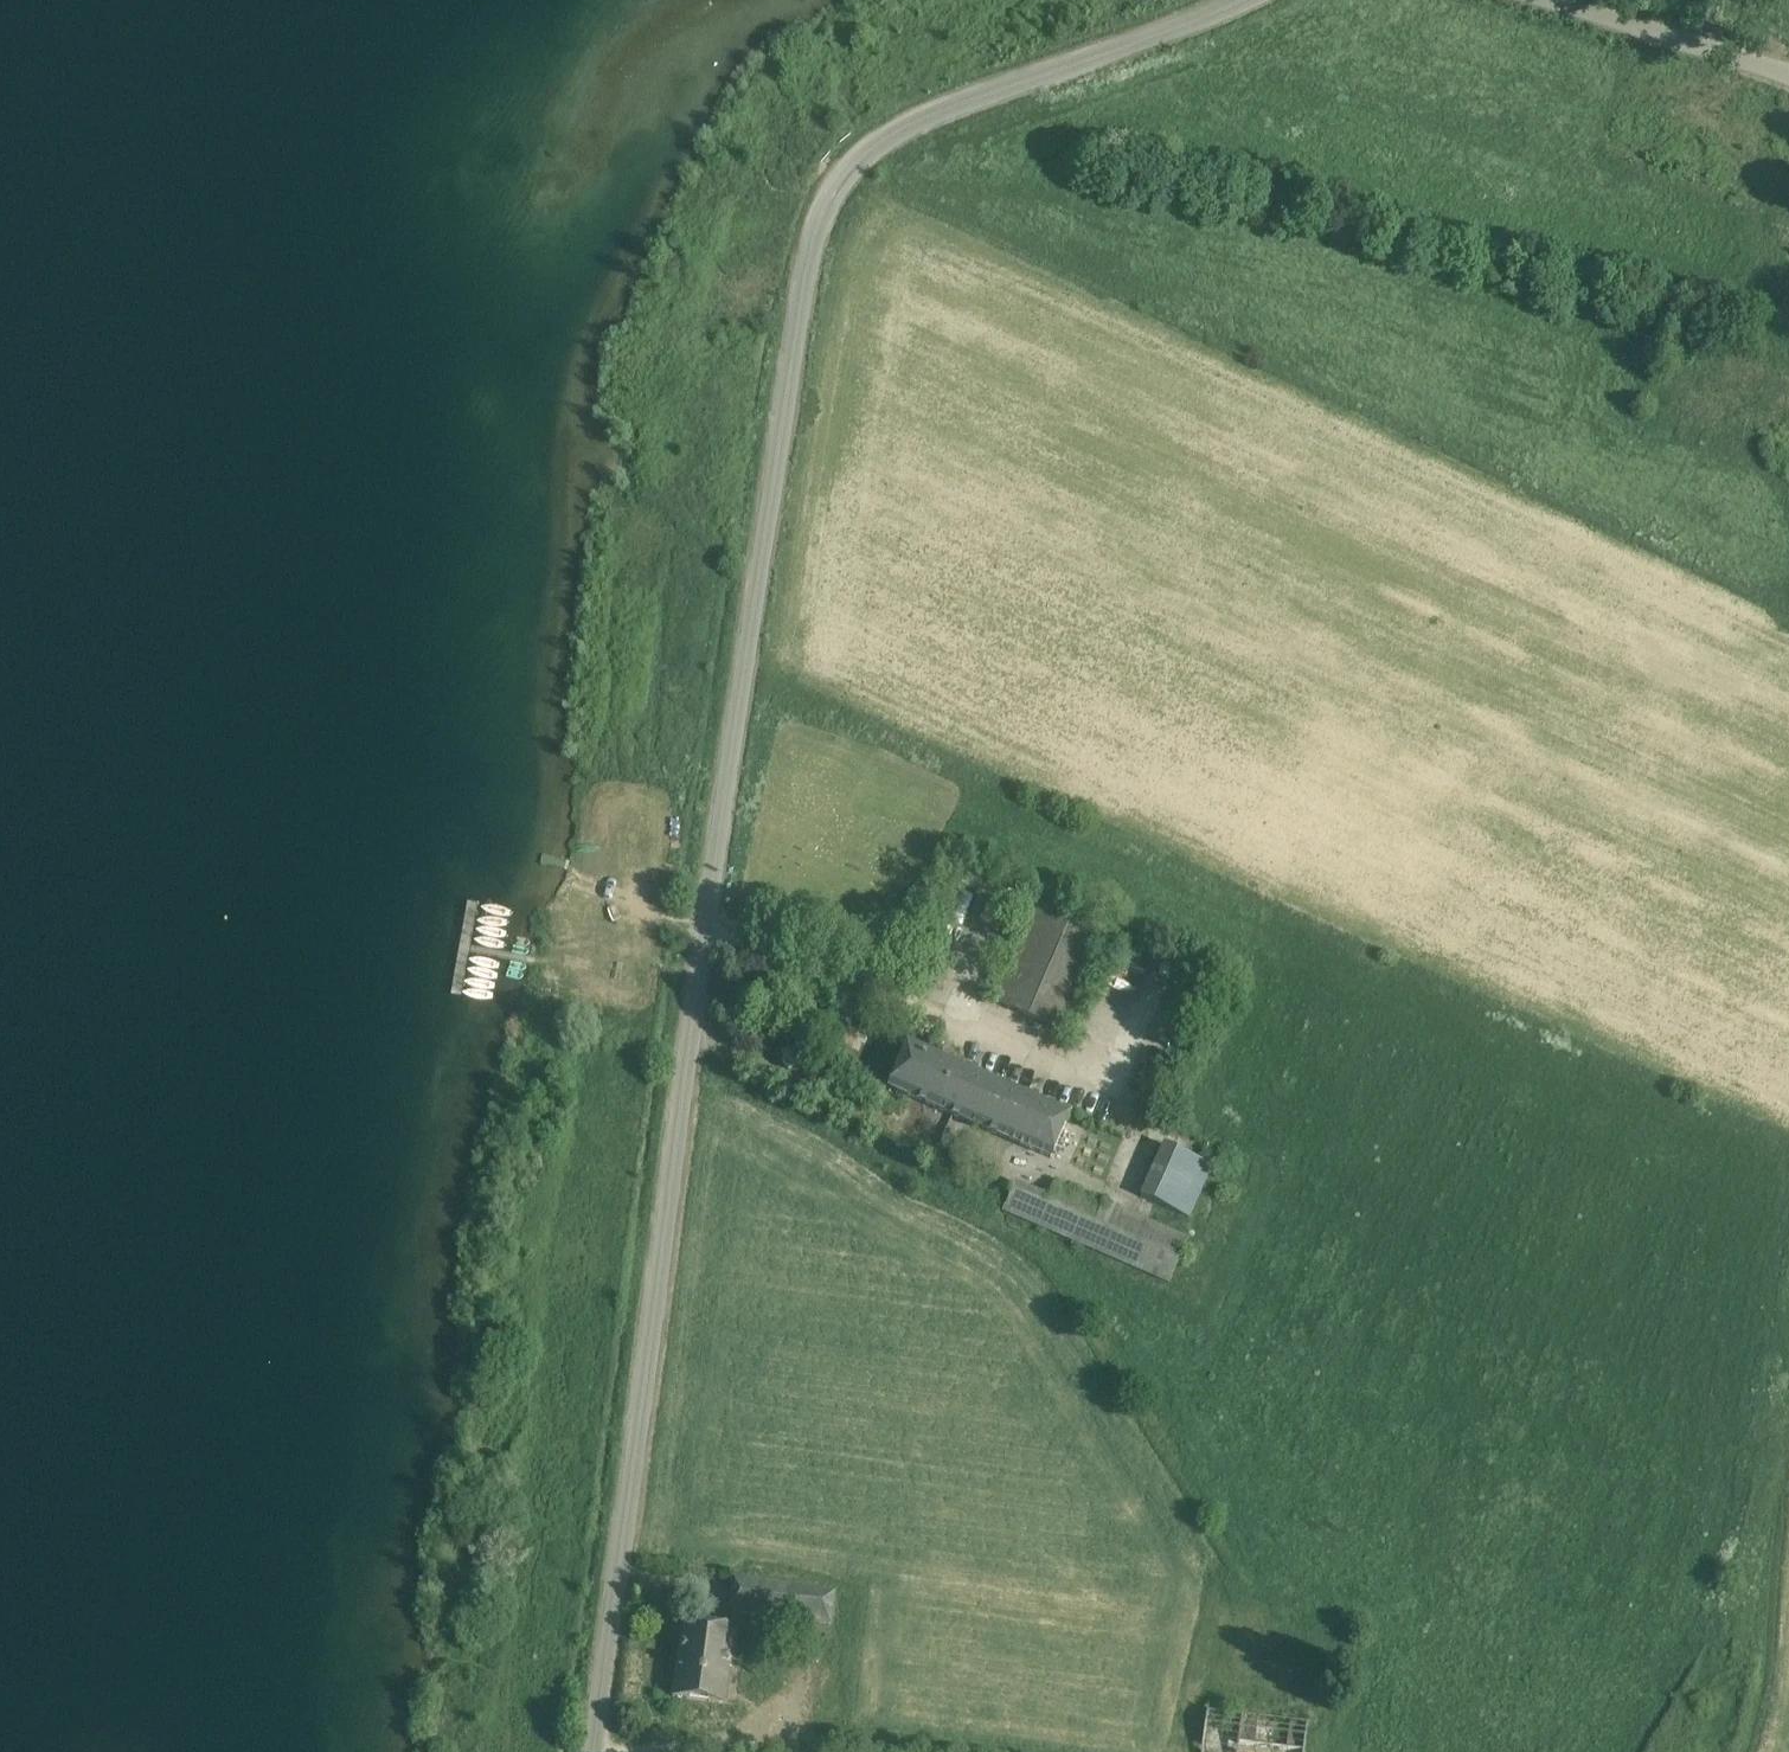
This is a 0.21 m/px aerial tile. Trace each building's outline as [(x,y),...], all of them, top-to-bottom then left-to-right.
[(1064,1032),(1108,931),(1038,900),(994,1002),(1064,1032)] [(940,1056),(910,1042),(890,1088),(1051,1158),(1071,1113),(943,1057),(944,1055),(941,1054),(940,1056)] [(1192,1217),(1216,1163),(1166,1140),(1142,1194),(1192,1217)] [(1015,1183),(1003,1210),(1168,1283),(1188,1240),(1057,1182),(1050,1198),(1015,1183)] [(837,1593),(734,1579),(730,1610),(832,1625),(837,1593)] [(736,1629),(707,1625),(683,1622),(683,1623),(685,1624),(680,1660),(678,1659),(673,1697),(725,1704),(736,1629)] [(1308,1729),(1207,1716),(1202,1751),(1305,1751),(1308,1729)]
